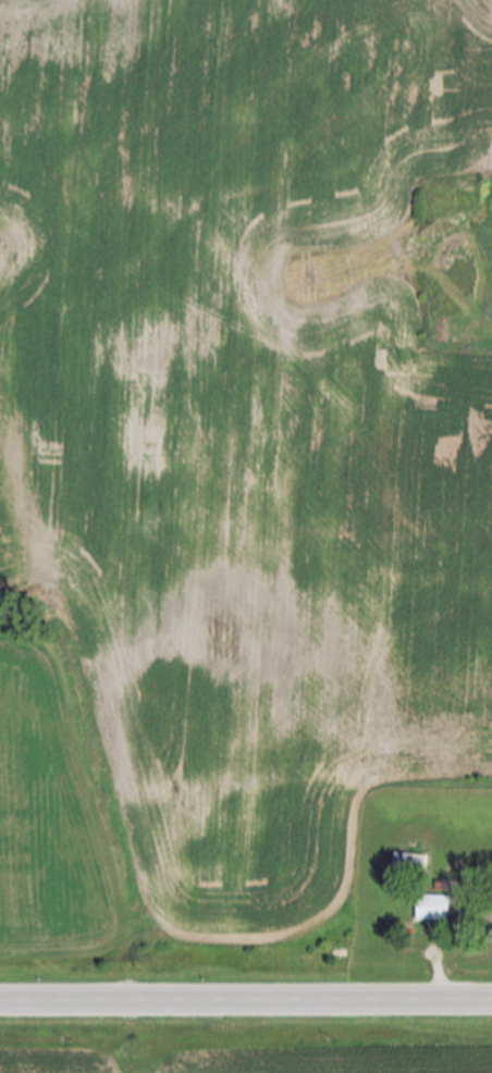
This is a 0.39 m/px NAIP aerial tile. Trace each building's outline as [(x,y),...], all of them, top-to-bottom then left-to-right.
[(394,881),(394,855),(416,855),(416,881),(394,881)] [(450,922),(418,922),(418,897),(450,897),(450,922)]
